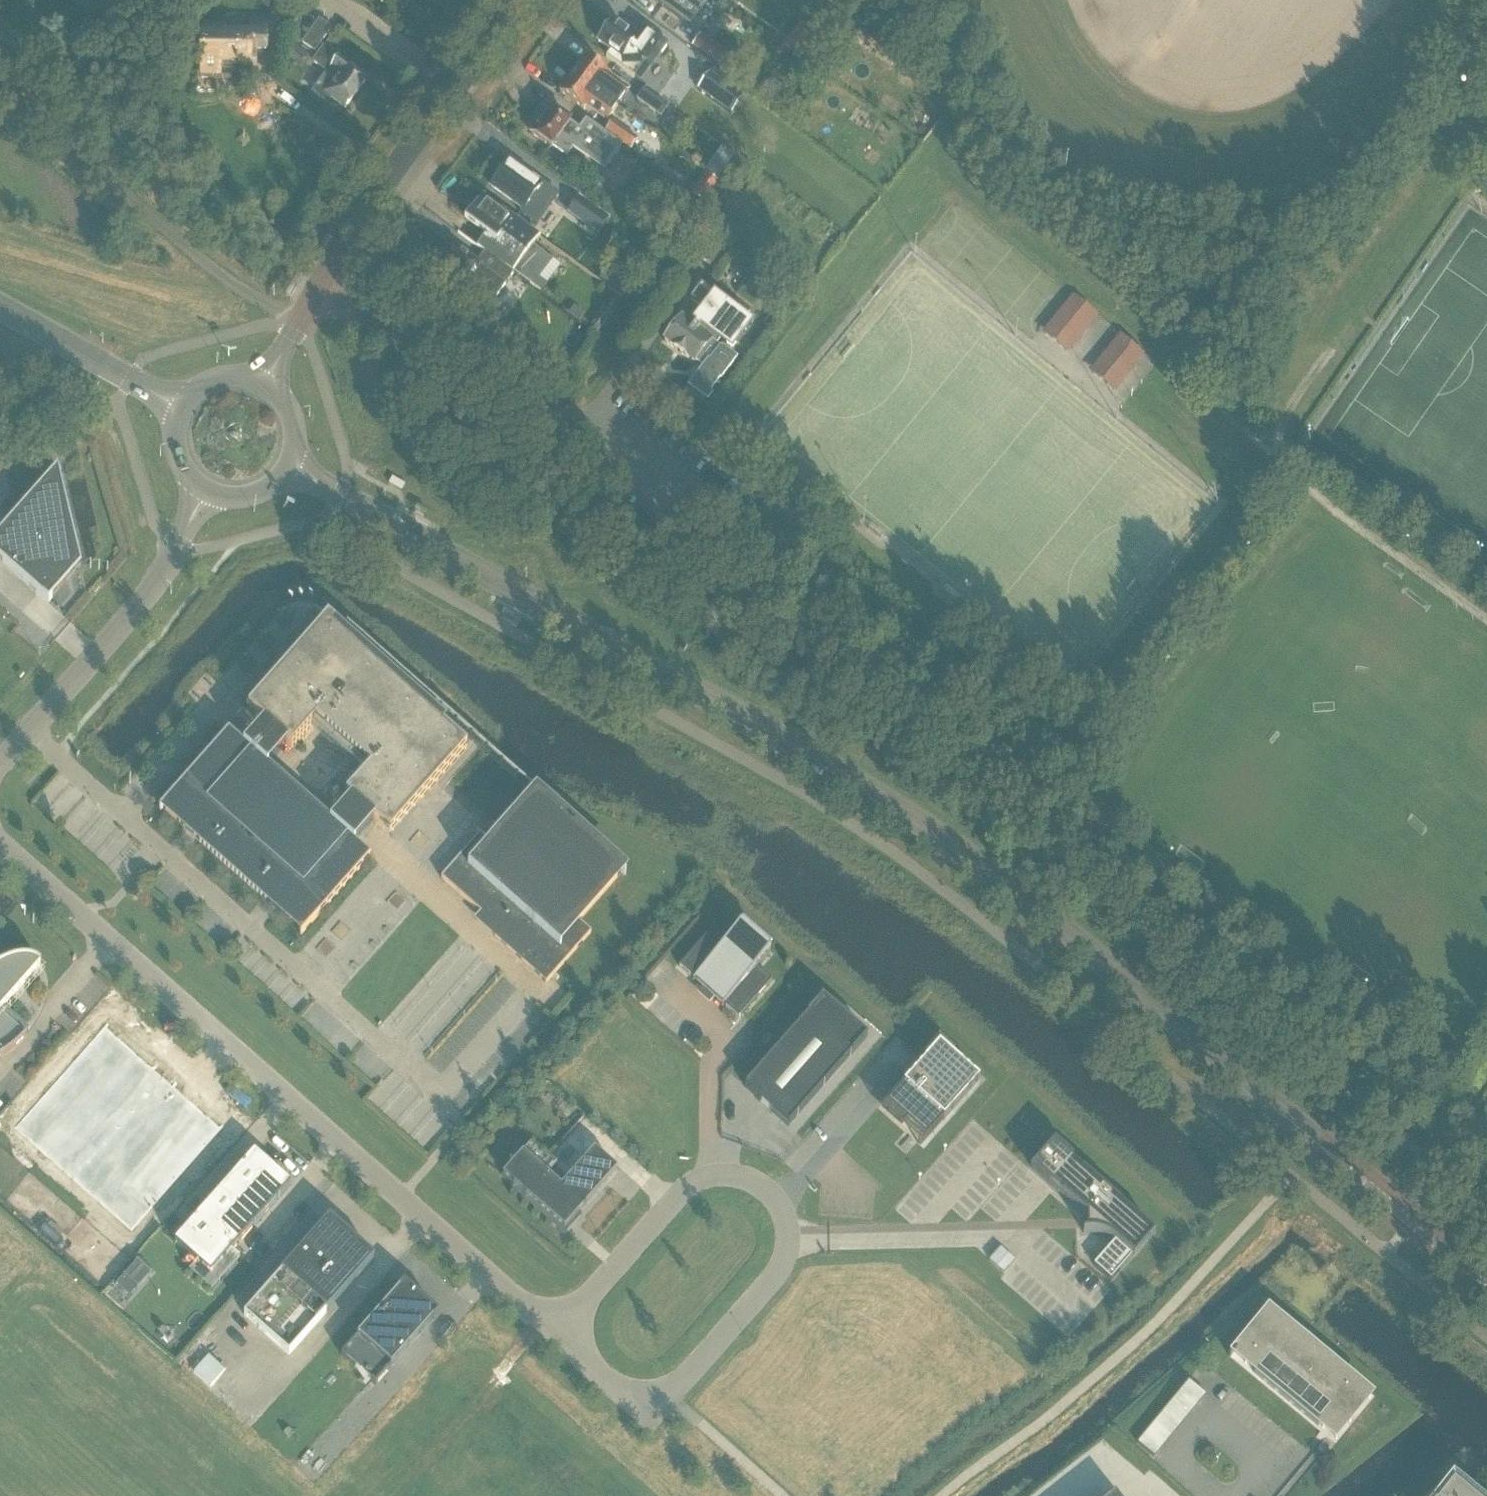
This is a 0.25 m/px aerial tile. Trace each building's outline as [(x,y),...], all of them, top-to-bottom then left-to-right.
[(654,0),(690,26),(708,0),(654,0)] [(298,12),(283,8),(277,32),(292,36),(298,12)] [(202,30),(201,71),(219,71),(219,64),(250,64),(250,54),(265,54),(265,17),(250,17),(232,17),(232,31),(225,31),(225,30),(202,30)] [(330,29),(319,20),(302,43),(313,51),(330,29)] [(669,43),(645,26),(636,39),(611,21),(596,41),(609,51),(605,57),(617,66),(629,49),(645,61),(652,52),(676,69),(684,57),(668,44),(669,43)] [(811,46),(792,33),(784,45),(802,58),(811,46)] [(700,34),(692,45),(729,73),(737,62),(700,34)] [(327,71),(312,92),(327,103),(331,98),(345,108),(365,81),(349,70),(352,67),(325,47),(314,62),(327,71)] [(585,56),(573,74),(617,105),(628,91),(606,76),(608,73),(585,56)] [(670,67),(655,84),(677,103),(692,87),(670,67)] [(710,73),(698,89),(730,113),(743,96),(710,73)] [(617,105),(573,74),(559,92),(583,109),(586,104),(607,120),(617,105)] [(668,107),(643,89),(635,99),(660,117),(668,107)] [(585,120),(579,128),(550,107),(531,133),(565,158),(572,149),(603,172),(621,147),(585,120)] [(637,140),(612,122),(605,131),(630,149),(637,140)] [(509,161),(490,187),(522,211),(520,214),(536,225),(557,196),(509,161)] [(699,185),(693,194),(703,201),(709,192),(699,185)] [(484,251),(513,272),(538,290),(545,281),(535,274),(547,258),(532,247),(539,237),(483,196),(465,221),(484,235),(477,246),(484,251)] [(597,234),(607,220),(578,199),(568,213),(597,234)] [(724,251),(714,243),(702,260),(711,267),(724,251)] [(496,297),(513,272),(484,251),(476,262),(451,244),(435,266),(463,287),(470,278),(496,297)] [(681,317),(663,341),(693,363),(700,354),(712,364),(696,386),(709,396),(720,381),(737,358),(724,349),(721,346),(720,347),(717,344),(718,342),(732,352),(753,323),(713,293),(713,294),(700,284),(690,298),(702,308),(690,323),(681,317)] [(1098,320),(1072,298),(1040,336),(1066,358),(1098,320)] [(1119,338),(1088,376),(1113,396),(1145,358),(1119,338)] [(25,504),(0,532),(0,560),(48,602),(81,565),(57,467),(25,504)] [(466,748),(417,704),(324,622),(247,710),(264,724),(245,746),(228,731),(159,810),(301,935),(370,857),(353,842),(373,820),(389,835),(466,748)] [(625,874),(533,792),(532,793),(535,796),(492,845),(477,831),(476,832),(479,835),(441,878),(500,930),(494,936),(545,981),(544,982),(546,983),(591,932),(578,921),(621,872),(624,875),(625,874)] [(693,979),(692,980),(722,1007),(723,1006),(738,1018),(771,981),(757,968),(769,953),(739,927),(727,941),(712,928),(679,966),(693,979)] [(41,964),(32,959),(22,958),(12,960),(0,965),(0,1010),(41,964)] [(822,997),(743,1086),(788,1126),(867,1037),(822,997)] [(2,1055),(14,1047),(26,1035),(0,1012),(0,1056),(2,1055)] [(107,1022),(15,1127),(131,1230),(224,1125),(223,1125),(218,1126),(174,1088),(175,1082),(174,1082),(171,1085),(153,1069),(156,1066),(156,1065),(151,1067),(107,1028),(108,1023),(107,1022)] [(248,1029),(241,1036),(257,1051),(263,1044),(248,1029)] [(904,1085),(887,1104),(925,1138),(942,1118),(943,1119),(979,1079),(939,1043),(903,1084),(904,1085)] [(322,1105),(336,1107),(338,1096),(324,1094),(322,1105)] [(1053,1144),(1032,1168),(1086,1216),(1086,1231),(1083,1231),(1083,1233),(1091,1232),(1099,1233),(1107,1236),(1114,1240),(1120,1246),(1105,1262),(1101,1259),(1095,1266),(1112,1282),(1154,1234),(1053,1144)] [(561,1188),(522,1154),(502,1176),(563,1230),(616,1170),(593,1150),(561,1188)] [(290,1184),(254,1152),(174,1242),(210,1275),(290,1184)] [(329,1218),(244,1315),(288,1354),(374,1258),(372,1257),(368,1261),(327,1224),(331,1220),(329,1218)] [(996,1238),(984,1250),(999,1264),(1011,1252),(996,1238)] [(403,1284),(341,1355),(375,1385),(437,1314),(403,1284)] [(1374,1397),(1267,1309),(1228,1356),(1335,1444),(1374,1397)] [(208,1356),(193,1372),(210,1387),(224,1370),(208,1356)] [(1189,1380),(1154,1422),(1137,1442),(1155,1457),(1206,1394),(1189,1380)] [(1467,1490),(1466,1492),(1462,1489),(1458,1486),(1455,1489),(1450,1495),(1474,1495),(1467,1490)]
